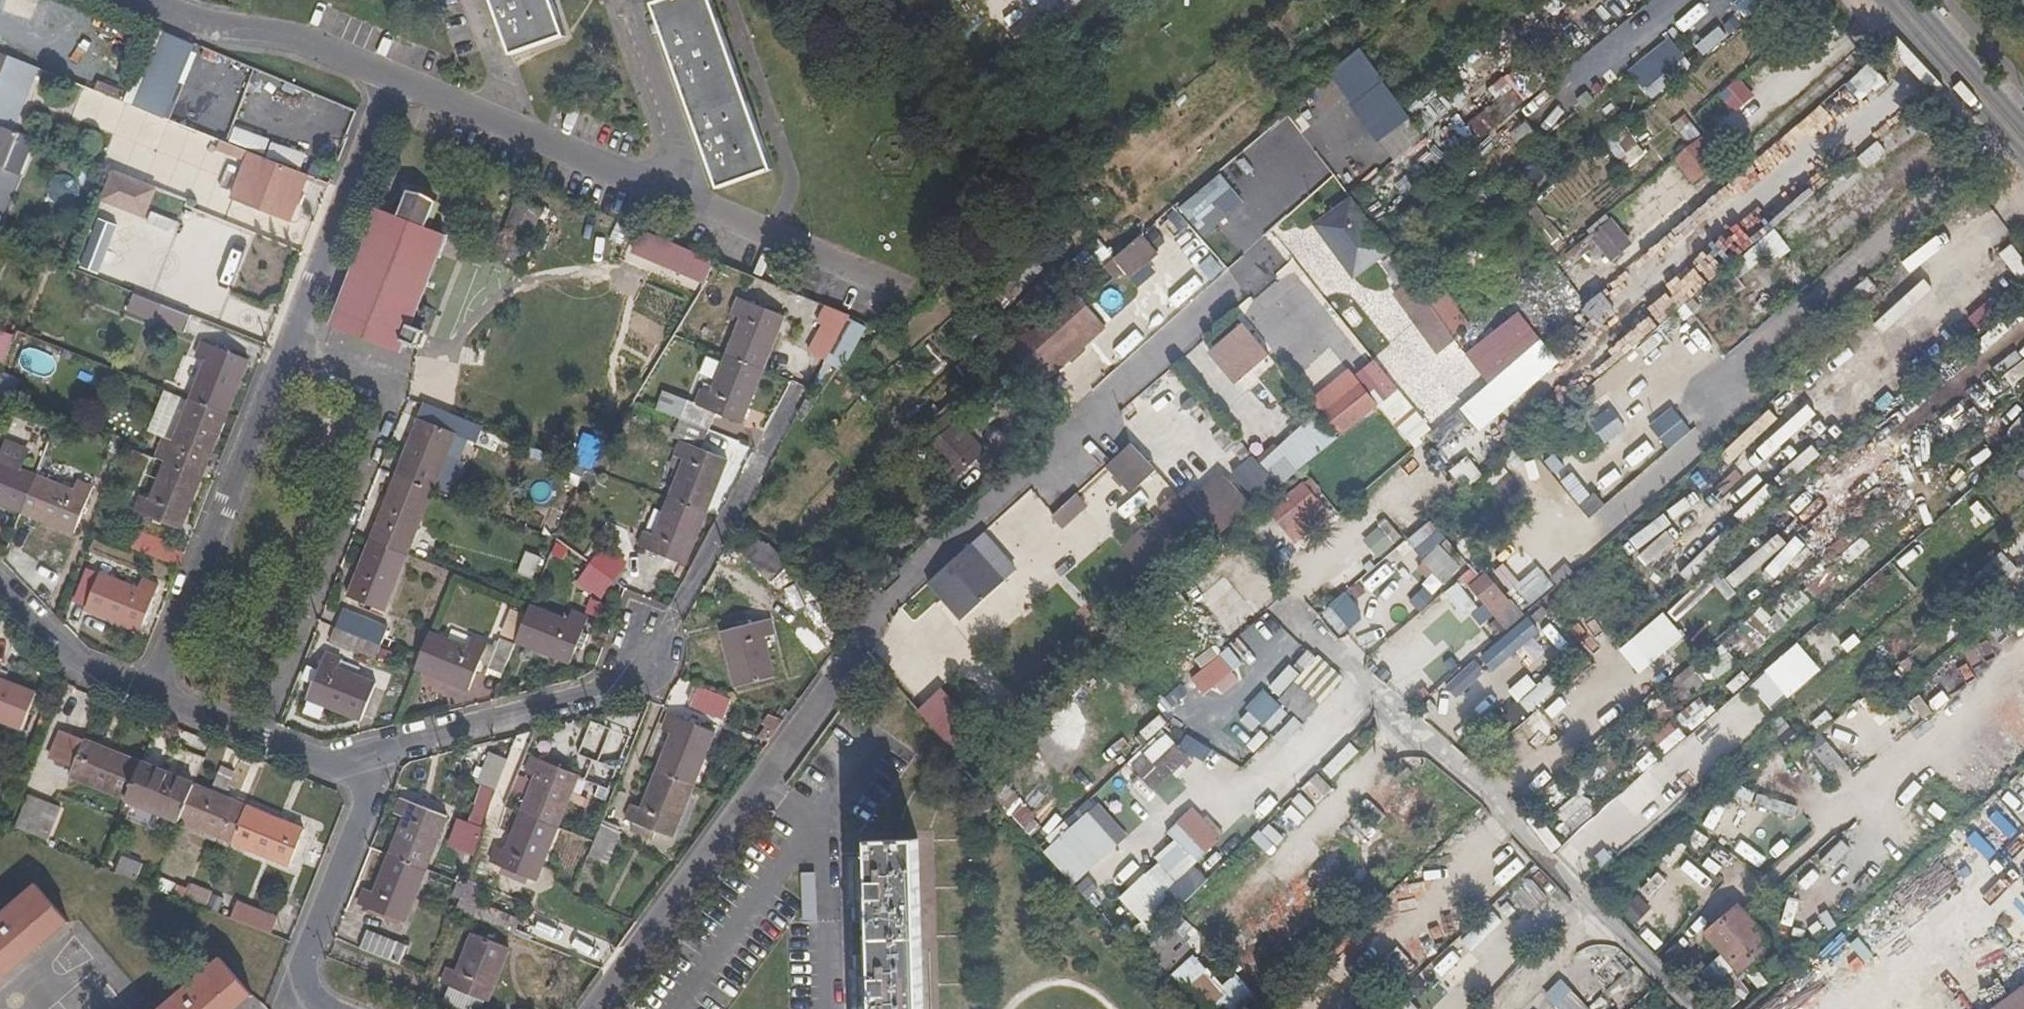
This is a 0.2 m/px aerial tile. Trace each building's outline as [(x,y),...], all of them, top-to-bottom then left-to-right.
[(511,55),(565,36),(552,0),(491,0),(511,55)] [(652,4),(719,188),(772,168),(711,0),(664,0),(652,4)] [(1082,0),(1061,0),(1070,10),(1082,0)] [(1734,4),(1745,20),(1774,0),(1740,0),(1734,4)] [(133,105),(166,119),(196,45),(163,32),(133,105)] [(1653,53),(1664,67),(1679,56),(1669,42),(1653,53)] [(1362,48),(1330,73),(1356,107),(1388,82),(1362,48)] [(0,80),(0,127),(13,132),(39,67),(1,52),(0,53),(0,73),(3,74),(0,80)] [(1649,55),(1630,73),(1654,99),(1673,81),(1649,55)] [(1732,115),(1755,95),(1740,78),(1696,117),(1705,126),(1726,108),(1732,115)] [(1532,96),(1516,79),(1463,126),(1479,143),(1532,96)] [(1752,135),(1772,119),(1755,98),(1735,114),(1752,135)] [(1537,108),(1527,116),(1547,140),(1557,132),(1537,108)] [(1293,117),(1243,147),(1257,170),(1307,140),(1293,117)] [(1684,117),(1674,128),(1689,142),(1699,130),(1684,117)] [(1403,119),(1378,140),(1397,163),(1422,143),(1403,119)] [(203,177),(218,138),(167,120),(152,158),(203,177)] [(1529,123),(1511,133),(1519,147),(1537,136),(1529,123)] [(231,141),(265,153),(270,139),(237,126),(231,141)] [(0,127),(0,166),(6,168),(19,135),(13,132),(0,127)] [(1627,129),(1607,147),(1628,171),(1648,153),(1627,129)] [(1706,134),(1676,160),(1696,184),(1727,159),(1706,134)] [(290,222),(307,176),(251,152),(233,200),(290,222)] [(111,172),(84,269),(159,290),(159,288),(191,297),(195,284),(214,289),(222,261),(241,266),(251,230),(190,213),(187,222),(152,213),(159,185),(111,172)] [(1177,209),(1203,241),(1232,217),(1220,203),(1236,190),(1222,173),(1177,209)] [(1769,255),(1776,263),(1840,205),(1823,187),(1743,259),(1753,270),(1769,255)] [(397,215),(377,209),(332,323),(398,349),(397,353),(400,353),(404,343),(416,348),(422,331),(411,327),(446,236),(426,227),(436,203),(426,191),(407,191),(397,215)] [(1314,225),(1354,278),(1390,250),(1372,227),(1350,198),(1314,225)] [(542,210),(517,199),(493,255),(518,266),(542,210)] [(1612,264),(1635,248),(1615,218),(1592,235),(1612,264)] [(1122,286),(1162,255),(1146,234),(1106,266),(1122,286)] [(708,284),(718,261),(669,241),(659,262),(708,284)] [(2002,251),(2019,284),(2023,281),(2023,257),(2017,244),(2002,251)] [(1934,286),(1943,294),(1973,261),(1964,253),(1934,286)] [(1398,284),(1410,274),(1397,259),(1393,254),(1383,263),(1393,274),(1391,275),(1398,284)] [(1057,351),(1096,316),(1080,297),(1040,332),(1057,351)] [(1984,331),(2001,306),(1987,297),(1971,323),(1984,331)] [(726,355),(762,370),(783,319),(736,299),(729,316),(741,320),(726,355)] [(194,317),(155,302),(148,320),(187,335),(194,317)] [(1323,306),(1298,324),(1318,352),(1343,334),(1323,306)] [(1109,332),(1096,316),(1057,351),(1034,372),(1038,377),(1077,342),(1086,352),(1109,332)] [(833,355),(847,362),(867,327),(852,319),(833,355)] [(1242,379),(1270,355),(1242,323),(1214,348),(1242,379)] [(813,353),(826,361),(841,334),(826,327),(813,353)] [(15,339),(0,332),(0,367),(4,369),(15,339)] [(1057,351),(1040,332),(1017,352),(1034,372),(1057,351)] [(207,363),(192,400),(227,414),(247,361),(203,342),(197,359),(207,363)] [(1046,387),(1086,352),(1077,342),(1038,377),(1046,387)] [(1242,379),(1214,348),(1210,351),(1238,383),(1242,379)] [(1022,364),(1013,352),(995,368),(1005,380),(1022,364)] [(740,423),(762,370),(726,355),(712,394),(700,389),(695,405),(715,413),(740,423)] [(1790,404),(1813,429),(1864,383),(1840,357),(1790,404)] [(1357,374),(1381,402),(1398,388),(1375,360),(1357,374)] [(1321,413),(1340,435),(1377,405),(1349,371),(1339,380),(1348,391),(1322,412),(1321,413)] [(1313,401),(1322,412),(1348,391),(1339,380),(1313,401)] [(10,401),(0,397),(0,426),(10,401)] [(227,414),(192,400),(176,442),(166,438),(158,459),(168,463),(202,477),(227,414)] [(680,418),(708,430),(715,413),(695,405),(686,401),(680,418)] [(1606,443),(1627,427),(1611,405),(1590,420),(1606,443)] [(464,420),(426,406),(419,420),(457,434),(464,420)] [(1669,450),(1692,431),(1673,406),(1649,425),(1669,450)] [(1265,461),(1283,480),(1340,435),(1316,407),(1311,412),(1315,416),(1265,461)] [(969,431),(950,410),(921,435),(941,456),(969,431)] [(700,449),(708,430),(680,418),(672,439),(681,442),(700,449)] [(419,420),(398,475),(435,490),(457,434),(419,420)] [(1229,448),(1242,437),(1227,421),(1215,433),(1229,448)] [(989,453),(969,431),(941,456),(961,479),(989,453)] [(606,445),(592,440),(583,463),(596,469),(606,445)] [(1111,464),(1137,489),(1159,466),(1133,440),(1111,464)] [(673,498),(707,512),(727,459),(700,449),(681,442),(675,459),(686,462),(673,498)] [(1240,466),(1266,494),(1283,480),(1256,452),(1240,466)] [(22,512),(36,476),(0,461),(0,504),(22,512)] [(182,530),(202,477),(168,463),(154,502),(142,498),(136,512),(182,530)] [(1227,526),(1261,499),(1230,466),(1208,486),(1197,496),(1227,526)] [(1452,470),(1434,487),(1452,505),(1469,488),(1452,470)] [(1054,515),(1082,553),(1138,512),(1143,519),(1176,495),(1161,474),(1130,497),(1112,472),(1054,515)] [(1579,503),(1592,494),(1575,472),(1563,482),(1579,503)] [(435,490),(398,475),(378,527),(371,525),(368,537),(373,539),(409,554),(435,490)] [(1497,487),(1510,501),(1523,489),(1510,475),(1497,487)] [(36,476),(22,512),(76,534),(94,488),(79,482),(74,492),(36,476)] [(1197,496),(1208,486),(1199,476),(1188,486),(1197,496)] [(1320,503),(1304,483),(1272,510),(1289,529),(1320,503)] [(688,564),(707,512),(673,498),(658,536),(648,532),(642,548),(688,564)] [(1978,529),(1992,520),(1982,504),(1968,513),(1978,529)] [(1379,558),(1404,538),(1388,519),(1363,539),(1379,558)] [(1423,528),(1409,543),(1428,561),(1423,567),(1445,587),(1465,566),(1423,528)] [(1678,551),(1684,558),(1709,537),(1703,530),(1678,551)] [(1641,553),(1649,564),(1678,541),(1670,531),(1641,553)] [(141,551),(161,560),(166,545),(147,536),(141,551)] [(781,595),(801,578),(773,546),(756,537),(741,550),(781,595)] [(409,554),(373,539),(350,596),(385,611),(409,554)] [(596,565),(619,583),(631,569),(608,550),(596,565)] [(526,552),(518,574),(535,580),(542,558),(526,552)] [(953,622),(982,595),(975,586),(991,574),(973,552),(958,565),(957,563),(942,575),(944,577),(929,589),(944,609),(943,610),(953,622)] [(1358,603),(1405,566),(1395,555),(1349,591),(1358,603)] [(1477,564),(1450,588),(1496,638),(1523,615),(1477,564)] [(607,598),(619,583),(596,565),(581,585),(593,596),(598,590),(607,598)] [(1531,606),(1555,586),(1540,567),(1515,587),(1531,606)] [(99,579),(87,574),(71,616),(82,620),(81,624),(133,643),(138,630),(141,631),(158,587),(143,581),(138,591),(100,575),(99,579)] [(982,595),(996,581),(991,574),(975,586),(982,595)] [(1001,586),(996,581),(982,595),(985,599),(1001,586)] [(1750,663),(1808,599),(1797,590),(1774,615),(1762,604),(1727,643),(1750,663)] [(1321,613),(1343,637),(1366,615),(1344,591),(1321,613)] [(985,599),(982,595),(953,622),(955,624),(985,599)] [(1418,619),(1438,641),(1463,619),(1443,596),(1418,619)] [(570,622),(535,607),(530,618),(519,642),(571,666),(589,620),(574,613),(570,622)] [(344,609),(336,627),(364,638),(383,645),(390,628),(344,609)] [(519,641),(530,618),(516,612),(506,636),(519,641)] [(1214,704),(1289,636),(1267,612),(1222,654),(1217,649),(1187,676),(1214,704)] [(1619,650),(1639,676),(1686,639),(1666,613),(1619,650)] [(770,617),(721,630),(737,686),(776,677),(767,638),(776,635),(770,617)] [(1540,633),(1528,621),(1481,660),(1493,673),(1540,633)] [(1802,640),(1816,661),(1839,646),(1825,625),(1802,640)] [(364,638),(336,627),(332,640),(358,651),(364,638)] [(448,639),(430,632),(419,660),(416,669),(470,691),(480,665),(489,644),(453,629),(448,639)] [(489,668),(504,675),(517,646),(501,640),(498,648),(489,668)] [(498,648),(489,644),(480,665),(489,668),(498,648)] [(1271,690),(1303,719),(1342,676),(1310,647),(1271,690)] [(1800,647),(1752,687),(1772,712),(1819,671),(1800,647)] [(1728,649),(1670,677),(1680,698),(1738,670),(1728,649)] [(378,683),(359,675),(363,667),(326,652),(309,697),(363,720),(378,683)] [(1449,661),(1427,681),(1436,691),(1458,671),(1449,661)] [(491,673),(503,679),(504,675),(489,668),(486,674),(490,676),(491,673)] [(1509,689),(1517,702),(1504,711),(1512,724),(1563,691),(1552,674),(1535,685),(1529,676),(1509,689)] [(22,729),(36,694),(0,679),(0,721),(22,729)] [(724,718),(733,698),(700,685),(693,704),(724,718)] [(939,689),(916,714),(958,752),(981,727),(939,689)] [(1247,707),(1271,732),(1290,715),(1266,690),(1247,707)] [(1680,718),(1694,731),(1714,710),(1700,697),(1680,718)] [(1542,713),(1527,725),(1541,743),(1556,731),(1542,713)] [(659,770),(695,785),(716,732),(671,714),(658,745),(668,749),(659,770)] [(1671,723),(1650,743),(1655,749),(1636,767),(1652,784),(1645,791),(1664,812),(1685,792),(1664,770),(1680,755),(1673,748),(1684,737),(1671,723)] [(1840,778),(1863,756),(1834,724),(1810,746),(1840,778)] [(610,732),(596,726),(585,752),(590,754),(586,763),(595,766),(610,732)] [(127,799),(142,762),(67,732),(53,768),(127,799)] [(1128,766),(1155,795),(1192,761),(1166,732),(1128,766)] [(180,821),(196,784),(206,758),(178,746),(167,772),(142,762),(127,799),(180,821)] [(495,789),(505,761),(487,755),(477,782),(495,789)] [(530,793),(523,812),(560,826),(579,774),(534,757),(521,789),(530,793)] [(234,842),(248,806),(226,797),(235,773),(223,767),(212,791),(196,784),(180,821),(234,842)] [(674,838),(695,785),(659,770),(645,807),(635,803),(628,821),(674,838)] [(1146,800),(1155,789),(1131,770),(1122,782),(1146,800)] [(1040,831),(1083,878),(1144,823),(1112,789),(1070,827),(1059,814),(1040,831)] [(1580,793),(1555,815),(1573,834),(1597,812),(1580,793)] [(1285,812),(1299,826),(1316,807),(1301,794),(1285,812)] [(1764,794),(1760,804),(1787,817),(1792,807),(1764,794)] [(51,841),(62,806),(27,795),(16,830),(51,841)] [(405,816),(390,854),(428,869),(448,816),(402,797),(396,813),(405,816)] [(1006,811),(1033,837),(1044,825),(1018,799),(1006,811)] [(1239,844),(1262,823),(1241,801),(1219,822),(1239,844)] [(306,830),(248,806),(234,842),(291,866),(306,830)] [(1119,898),(1153,934),(1209,880),(1196,866),(1224,839),(1194,807),(1167,832),(1177,843),(1119,898)] [(560,826),(523,812),(509,848),(500,844),(494,861),(540,879),(560,826)] [(1360,812),(1349,822),(1367,840),(1377,830),(1360,812)] [(595,838),(589,853),(608,861),(621,829),(602,821),(595,838)] [(1270,823),(1253,838),(1267,855),(1285,840),(1270,823)] [(870,838),(876,1008),(924,1008),(919,837),(870,838)] [(121,854),(114,872),(136,881),(144,863),(121,854)] [(428,869),(390,854),(376,892),(366,887),(359,905),(405,924),(428,869)] [(1657,874),(1642,891),(1652,899),(1666,882),(1657,874)] [(185,900),(207,909),(214,892),(192,883),(185,900)] [(36,884),(0,915),(0,980),(68,922),(36,884)] [(1642,923),(1652,910),(1638,899),(1628,912),(1642,923)] [(477,916),(509,930),(515,916),(482,903),(477,916)] [(243,923),(271,934),(277,918),(249,906),(243,923)] [(1739,907),(1709,932),(1740,967),(1768,942),(1739,907)] [(1452,910),(1431,929),(1444,943),(1465,924),(1452,910)] [(1479,941),(1502,920),(1494,911),(1471,932),(1479,941)] [(367,931),(360,948),(400,965),(407,948),(367,931)] [(467,956),(457,952),(445,983),(489,1001),(510,948),(476,935),(467,956)] [(1434,936),(1413,950),(1422,963),(1443,949),(1434,936)] [(1433,963),(1442,976),(1471,955),(1462,942),(1433,963)] [(221,955),(158,1008),(235,1008),(252,994),(221,955)] [(1260,998),(1239,975),(1226,986),(1197,955),(1173,977),(1202,1008),(1248,1008),(1260,998)] [(1562,1008),(1590,1008),(1563,980),(1548,994),(1562,1008)] [(1997,1008),(2023,1008),(2023,990),(1997,1008)] [(1392,1008),(1418,1008),(1404,996),(1392,1008)]
